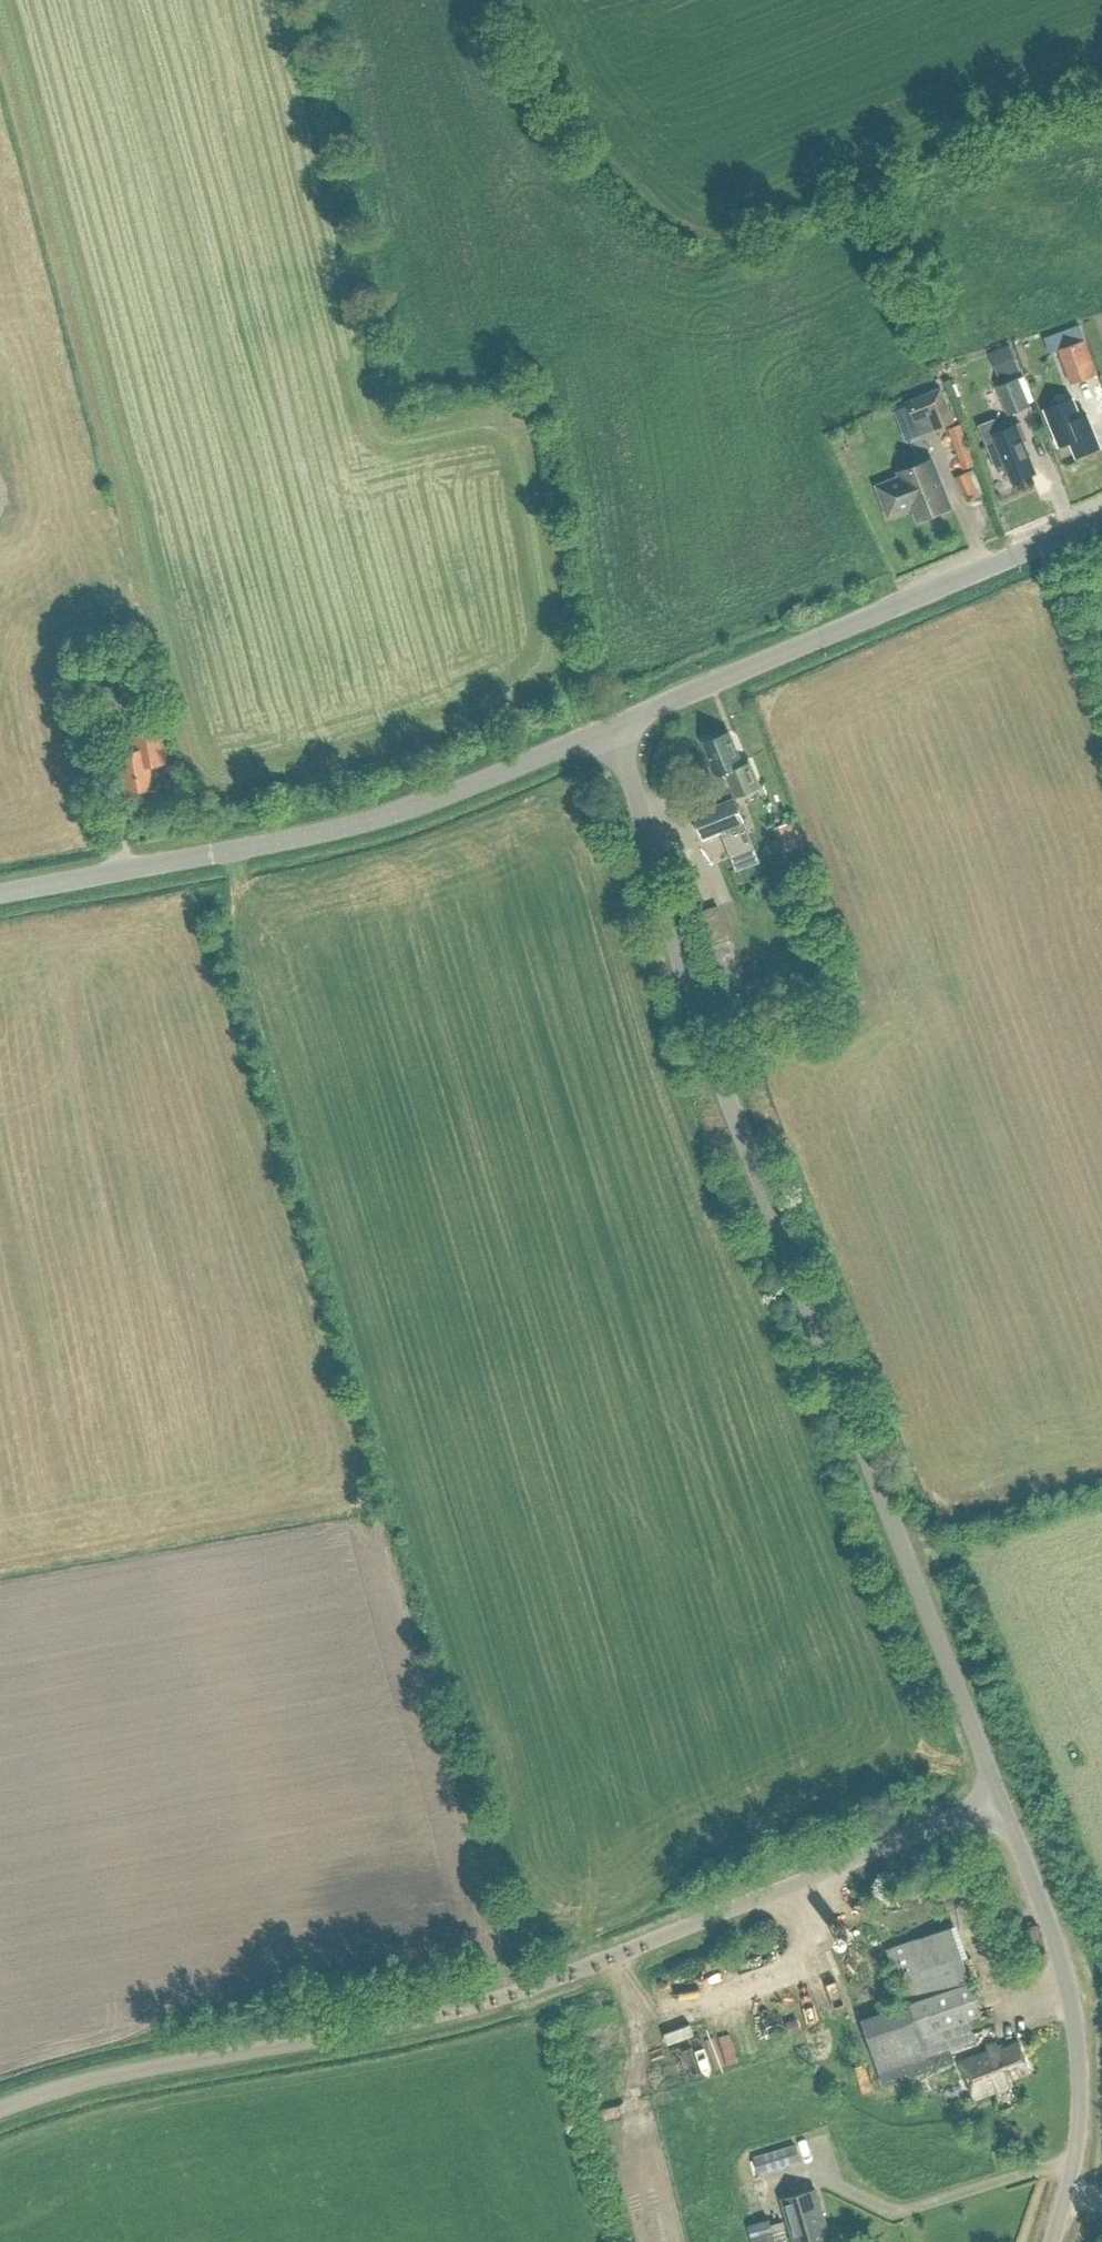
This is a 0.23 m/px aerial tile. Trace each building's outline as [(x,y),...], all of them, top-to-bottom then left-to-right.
[(1099,374),(1085,339),(1058,349),(1071,383),(1099,374)] [(1000,378),(1020,369),(1010,344),(989,352),(1000,378)] [(1009,414),(1030,406),(1019,377),(998,385),(1009,414)] [(908,402),(916,420),(930,415),(936,429),(954,422),(941,389),(908,402)] [(1079,417),(1073,403),(1075,402),(1073,395),(1053,403),(1056,410),(1059,409),(1065,423),(1064,424),(1077,456),(1100,446),(1087,414),(1079,417)] [(1008,468),(1013,482),(1036,473),(1023,442),(1028,440),(1021,423),(1000,432),(995,420),(980,426),(999,472),(1008,468)] [(938,429),(939,443),(960,442),(959,428),(938,429)] [(877,486),(890,517),(914,507),(919,520),(950,507),(932,460),(901,473),(902,476),(877,486)] [(980,496),(972,480),(968,471),(956,476),(960,486),(967,502),(980,496)] [(133,679),(131,680),(126,661),(107,666),(111,684),(96,687),(104,733),(145,724),(133,679)] [(131,750),(115,753),(122,792),(152,786),(148,765),(166,761),(160,729),(128,735),(131,750)] [(705,742),(724,788),(728,798),(759,786),(757,780),(759,779),(751,758),(741,762),(729,732),(705,742)] [(723,830),(738,867),(757,859),(744,824),(746,823),(735,796),(693,813),(703,838),(723,830)] [(697,914),(721,990),(744,982),(719,905),(697,914)] [(727,994),(729,1003),(737,1002),(735,992),(727,994)] [(918,2078),(916,2074),(951,2062),(946,2048),(976,2038),(969,2018),(983,2013),(954,1926),(888,1948),(906,2003),(862,2018),(884,2084),(902,2079),(903,2083),(918,2078)] [(655,1979),(659,1992),(679,1986),(674,1973),(655,1979)] [(689,2007),(665,2018),(672,2033),(696,2022),(689,2007)] [(1001,2047),(961,2060),(974,2098),(1014,2085),(1012,2079),(1033,2072),(1023,2042),(1002,2049),(1001,2047)] [(591,2114),(616,2109),(613,2094),(588,2099),(591,2114)] [(795,2142),(758,2154),(763,2170),(800,2159),(795,2142)] [(816,2189),(783,2198),(796,2241),(831,2241),(816,2189)] [(747,2225),(753,2241),(789,2241),(783,2222),(771,2227),(770,2219),(747,2225)]
